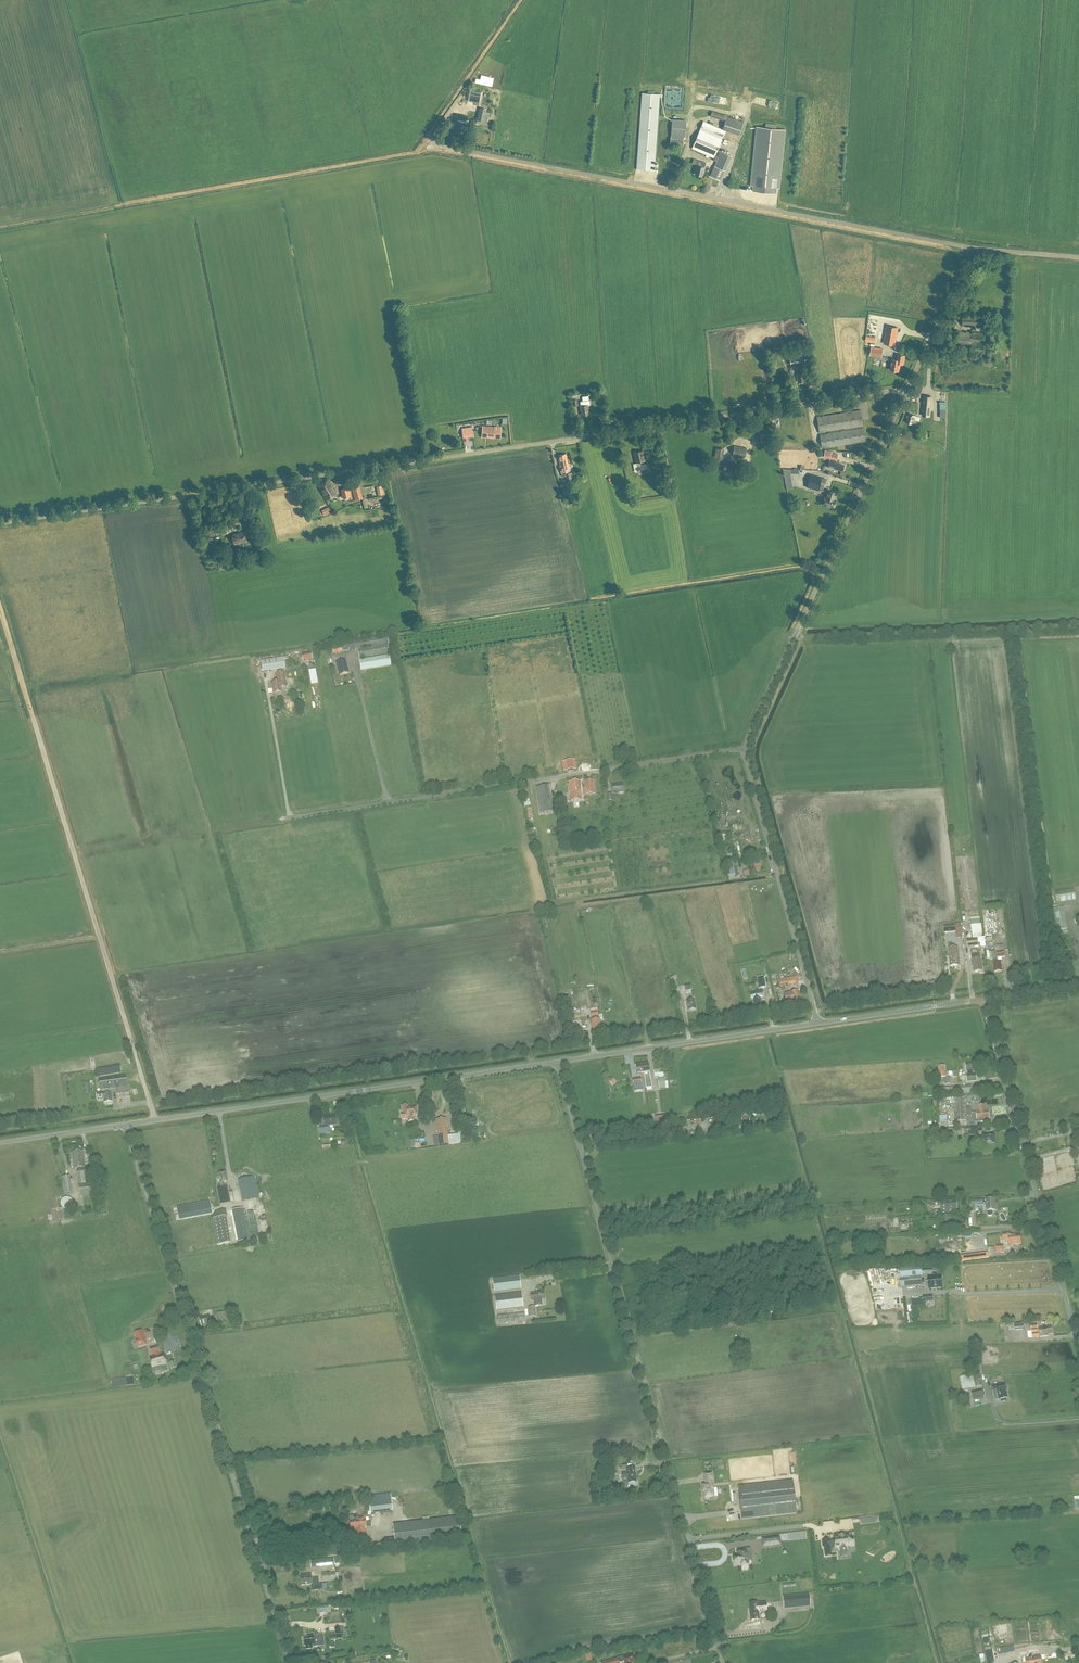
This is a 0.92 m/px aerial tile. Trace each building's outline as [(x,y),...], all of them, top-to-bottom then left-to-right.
[(470,91),(469,95),(468,100),(479,102),(481,93),(470,91)] [(675,91),(668,91),(668,105),(677,105),(677,101),(680,101),(680,96),(675,96),(675,91)] [(642,92),(636,169),(654,171),(655,168),(657,168),(657,165),(655,165),(660,97),(663,97),(663,94),(642,92)] [(480,106),(478,116),(478,119),(485,120),(486,112),(487,108),(480,106)] [(739,134),(744,122),(713,111),(711,115),(725,120),(722,128),(739,134)] [(673,119),(671,135),(670,144),(683,145),(684,136),(685,136),(685,135),(687,120),(673,119)] [(465,133),(467,122),(458,120),(456,131),(465,133)] [(719,183),(731,155),(717,149),(725,131),(703,121),(692,148),(714,157),(715,154),(716,154),(716,156),(715,160),(717,161),(714,166),(716,166),(713,173),(716,175),(713,181),(719,183)] [(757,127),(751,185),(754,185),(754,191),(776,193),(776,188),(779,188),(785,129),(757,127)] [(695,174),(702,176),(706,162),(699,160),(697,165),(696,165),(695,169),(696,169),(695,174)] [(985,326),(985,315),(963,314),(963,325),(985,326)] [(895,345),(898,327),(887,325),(884,343),(895,345)] [(870,355),(881,357),(883,349),(872,347),(870,355)] [(904,361),(905,355),(897,354),(896,359),(892,359),(890,369),(899,371),(901,360),(904,361)] [(805,373),(804,366),(800,366),(801,373),(797,374),(798,382),(805,381),(805,373)] [(930,411),(932,396),(924,396),(923,411),(930,411)] [(582,415),(590,414),(588,405),(590,405),(590,400),(580,401),(581,406),(580,406),(582,415)] [(820,433),(863,425),(861,410),(817,417),(820,433)] [(917,426),(919,421),(914,420),(916,416),(909,413),(905,422),(913,424),(917,426)] [(487,437),(494,438),(500,438),(501,427),(497,426),(495,426),(495,427),(491,427),(487,426),(482,426),(482,437),(485,437),(487,437)] [(473,436),(472,427),(462,428),(463,437),(473,436)] [(822,448),(866,441),(864,427),(820,435),(822,448)] [(745,458),(747,448),(735,446),(733,455),(745,458)] [(723,460),(725,448),(718,447),(716,458),(723,460)] [(828,466),(834,468),(842,471),(843,470),(844,470),(845,466),(844,466),(844,465),(836,463),(838,454),(831,453),(832,451),(825,449),(824,457),(830,459),(828,466)] [(639,472),(650,469),(648,464),(641,466),(640,461),(644,460),(642,450),(635,452),(637,462),(638,468),(639,472)] [(561,473),(569,471),(567,464),(568,464),(566,454),(558,455),(561,473)] [(725,462),(723,472),(734,473),(736,463),(725,462)] [(786,471),(788,489),(794,488),(794,485),(793,485),(791,471),(786,471)] [(818,490),(819,486),(822,478),(811,475),(808,487),(818,490)] [(326,500),(337,494),(335,491),(336,490),(329,479),(317,485),(326,500)] [(355,500),(360,498),(357,486),(352,487),(355,500)] [(344,499),(351,496),(349,487),(341,489),(344,499)] [(822,504),(834,508),(836,500),(834,499),(836,492),(828,490),(826,497),(824,496),(822,504)] [(322,509),(325,515),(332,512),(330,506),(322,509)] [(233,528),(241,526),(238,515),(230,517),(233,528)] [(206,532),(210,539),(217,535),(214,528),(206,532)] [(235,544),(245,541),(243,532),(232,535),(235,544)] [(342,651),(389,644),(387,636),(341,643),(342,651)] [(389,653),(389,655),(359,659),(361,670),(391,665),(387,644),(357,649),(359,658),(389,653)] [(311,651),(301,653),(303,662),(313,660),(311,651)] [(263,672),(285,668),(283,657),(261,661),(263,672)] [(339,675),(348,673),(345,660),(336,663),(339,675)] [(318,682),(315,669),(309,670),(311,683),(318,682)] [(277,682),(271,683),(273,693),(282,692),(281,688),(286,687),(284,672),(276,673),(277,679),(277,682)] [(576,768),(575,760),(562,762),(564,770),(576,768)] [(571,800),(582,800),(581,781),(569,782),(569,792),(570,792),(571,800)] [(594,781),(585,781),(586,794),(595,793),(594,781)] [(612,794),(623,792),(622,784),(611,785),(612,794)] [(540,814),(552,812),(549,793),(544,793),(543,786),(536,787),(540,814)] [(734,876),(732,865),(731,866),(730,861),(725,862),(728,877),(734,876)] [(758,862),(749,864),(751,872),(760,869),(758,862)] [(1057,903),(1076,900),(1074,889),(1055,892),(1057,903)] [(1057,930),(1066,929),(1063,907),(1054,909),(1057,930)] [(979,937),(981,948),(976,949),(977,957),(982,957),(982,950),(986,950),(984,937),(983,937),(981,924),(980,924),(980,920),(971,921),(973,938),(979,937)] [(967,947),(978,945),(978,938),(966,939),(967,947)] [(960,965),(958,946),(955,947),(955,944),(952,945),(953,947),(948,947),(948,952),(951,952),(952,966),(960,965)] [(998,963),(997,957),(1005,957),(1004,950),(996,951),(989,952),(989,951),(986,951),(987,959),(990,958),(990,959),(993,959),(993,963),(994,972),(1002,971),(1001,962),(998,963)] [(974,972),(982,971),(981,958),(971,959),(972,964),(973,964),(974,972)] [(759,988),(766,987),(763,976),(756,978),(759,988)] [(785,986),(788,985),(795,984),(793,977),(783,979),(785,986)] [(791,1003),(800,1001),(798,990),(789,992),(791,1003)] [(760,998),(763,997),(762,991),(750,993),(751,1000),(753,999),(755,1008),(761,1006),(760,998)] [(688,1010),(696,1009),(694,1000),(694,998),(690,998),(690,1000),(686,1001),(688,1010)] [(593,1031),(601,1029),(599,1019),(591,1020),(593,1031)] [(966,1071),(968,1071),(968,1075),(967,1075),(967,1082),(977,1081),(976,1074),(972,1074),(972,1071),(976,1070),(975,1062),(966,1062),(966,1071)] [(644,1069),(643,1063),(635,1065),(637,1075),(639,1075),(639,1074),(643,1073),(643,1070),(644,1069)] [(651,1079),(650,1072),(648,1063),(643,1063),(644,1069),(643,1070),(643,1073),(644,1073),(645,1080),(651,1079)] [(98,1077),(121,1073),(119,1066),(97,1070),(98,1077)] [(100,1090),(115,1088),(116,1094),(128,1092),(127,1086),(126,1075),(98,1079),(100,1090)] [(634,1090),(642,1089),(641,1078),(632,1079),(634,1090)] [(968,1086),(960,1087),(960,1086),(948,1087),(948,1095),(960,1094),(968,1093),(972,1093),(971,1086),(968,1086)] [(102,1092),(96,1093),(97,1100),(103,1099),(104,1103),(112,1102),(111,1090),(102,1092)] [(954,1097),(954,1104),(955,1121),(967,1121),(965,1097),(954,1097)] [(436,1110),(444,1109),(443,1098),(435,1099),(436,1110)] [(408,1122),(414,1121),(413,1115),(417,1115),(416,1107),(408,1108),(407,1105),(402,1105),(403,1114),(401,1114),(402,1119),(408,1119),(408,1122)] [(979,1111),(976,1111),(977,1120),(989,1119),(988,1110),(985,1110),(984,1105),(979,1106),(979,1111)] [(319,1126),(320,1134),(330,1133),(329,1125),(336,1124),(335,1116),(329,1117),(329,1116),(324,1117),(325,1125),(319,1126)] [(448,1144),(447,1136),(445,1118),(436,1119),(438,1137),(439,1145),(448,1144)] [(978,1128),(966,1129),(966,1136),(979,1135),(978,1128)] [(994,1133),(982,1134),(983,1144),(995,1143),(994,1133)] [(450,1135),(450,1145),(462,1145),(461,1134),(450,1135)] [(425,1137),(415,1137),(416,1146),(425,1146),(425,1137)] [(80,1168),(85,1167),(83,1150),(77,1151),(80,1168)] [(80,1168),(77,1151),(71,1152),(74,1169),(80,1168)] [(86,1183),(86,1170),(78,1170),(78,1183),(86,1183)] [(221,1173),(218,1174),(220,1182),(219,1182),(220,1187),(217,1188),(220,1204),(230,1202),(227,1186),(225,1186),(224,1182),(228,1181),(226,1172),(226,1173),(225,1171),(221,1172),(221,1173)] [(1064,1177),(1069,1181),(1073,1176),(1069,1172),(1064,1177)] [(71,1192),(71,1174),(63,1175),(64,1192),(71,1192)] [(243,1201),(259,1198),(255,1177),(238,1179),(243,1201)] [(73,1205),(73,1204),(73,1201),(71,1200),(69,1198),(67,1198),(65,1198),(63,1200),(61,1202),(61,1204),(61,1206),(62,1208),(65,1210),(67,1210),(70,1209),(72,1207),(73,1205)] [(987,1211),(987,1215),(988,1216),(992,1215),(993,1214),(992,1210),(997,1210),(996,1205),(995,1205),(995,1199),(986,1199),(982,1200),(982,1199),(972,1200),(972,1206),(982,1205),(986,1205),(987,1211)] [(946,1210),(957,1209),(957,1201),(945,1202),(946,1210)] [(184,1215),(213,1212),(212,1203),(180,1206),(181,1214),(184,1213),(184,1215)] [(238,1208),(233,1209),(233,1212),(236,1223),(236,1226),(237,1229),(237,1235),(238,1238),(240,1238),(243,1237),(246,1237),(246,1231),(244,1225),(244,1222),(243,1219),(245,1218),(245,1210),(245,1207),(243,1207),(241,1208),(238,1208)] [(215,1217),(218,1240),(230,1239),(225,1209),(216,1210),(217,1217),(215,1217)] [(1009,1245),(1021,1243),(1020,1235),(1011,1236),(1010,1232),(1002,1233),(1003,1240),(1006,1240),(1006,1238),(1008,1238),(1009,1245)] [(961,1254),(962,1261),(989,1257),(988,1250),(961,1254)] [(921,1269),(921,1267),(908,1268),(900,1268),(901,1278),(909,1277),(909,1279),(901,1280),(902,1287),(910,1286),(921,1285),(920,1274),(922,1274),(921,1269)] [(521,1289),(520,1279),(520,1276),(492,1279),(493,1285),(494,1292),(521,1289)] [(929,1288),(942,1287),(941,1276),(928,1277),(929,1288)] [(541,1299),(545,1298),(543,1291),(530,1293),(532,1301),(534,1300),(535,1306),(542,1305),(541,1299)] [(494,1297),(496,1311),(523,1308),(522,1293),(494,1297)] [(529,1317),(536,1317),(535,1307),(528,1308),(529,1317)] [(218,1312),(213,1313),(215,1322),(221,1321),(218,1313),(218,1312)] [(498,1324),(525,1321),(524,1313),(497,1316),(498,1324)] [(201,1326),(211,1323),(209,1315),(199,1318),(201,1326)] [(1044,1322),(1044,1326),(1042,1327),(1043,1328),(1039,1328),(1040,1337),(1048,1336),(1048,1334),(1052,1333),(1051,1325),(1047,1326),(1046,1322),(1044,1322)] [(1032,1338),(1039,1337),(1037,1324),(1031,1325),(1031,1326),(1032,1337),(1032,1338)] [(146,1344),(142,1331),(135,1333),(136,1339),(135,1339),(138,1347),(146,1344)] [(183,1352),(178,1340),(169,1343),(171,1349),(169,1350),(171,1356),(183,1352)] [(152,1368),(161,1365),(166,1364),(163,1354),(159,1355),(158,1352),(159,1352),(158,1346),(150,1349),(152,1354),(154,1353),(155,1356),(150,1358),(150,1360),(151,1360),(152,1364),(152,1365),(152,1368)] [(963,1390),(975,1387),(982,1386),(980,1373),(973,1374),(960,1377),(963,1390)] [(1007,1398),(1007,1396),(1006,1391),(1004,1384),(996,1386),(996,1385),(992,1386),(993,1390),(997,1389),(998,1393),(999,1399),(1007,1398)] [(973,1399),(984,1396),(983,1389),(971,1391),(973,1399)] [(635,1468),(626,1469),(627,1473),(622,1473),(622,1478),(627,1478),(628,1483),(636,1482),(635,1468)] [(705,1498),(706,1499),(709,1498),(709,1497),(714,1497),(712,1473),(705,1474),(706,1484),(702,1484),(703,1490),(704,1490),(704,1498),(705,1498)] [(738,1487),(742,1519),(796,1513),(793,1481),(738,1487)] [(370,1503),(371,1514),(393,1511),(391,1500),(390,1494),(369,1496),(370,1502),(370,1503)] [(358,1537),(365,1536),(364,1527),(366,1526),(365,1519),(358,1520),(357,1515),(350,1516),(350,1518),(350,1521),(351,1528),(357,1527),(358,1537)] [(459,1516),(393,1524),(396,1547),(462,1540),(459,1516)] [(779,1536),(770,1538),(771,1545),(776,1545),(775,1542),(779,1541),(779,1536)] [(852,1537),(850,1538),(849,1536),(845,1536),(839,1536),(839,1537),(834,1537),(835,1547),(841,1547),(841,1551),(842,1557),(846,1556),(845,1550),(845,1546),(853,1545),(852,1537)] [(829,1540),(829,1539),(822,1540),(823,1546),(825,1546),(826,1556),(828,1556),(831,1556),(829,1546),(834,1545),(833,1540),(829,1540)] [(375,1551),(375,1543),(365,1544),(366,1552),(375,1551)] [(364,1545),(356,1547),(358,1554),(365,1553),(364,1545)] [(742,1564),(741,1561),(752,1560),(750,1548),(742,1549),(743,1551),(737,1552),(738,1555),(734,1556),(734,1557),(733,1557),(733,1560),(734,1560),(735,1565),(742,1564)] [(894,1567),(893,1559),(876,1560),(877,1562),(872,1562),(872,1568),(894,1567)] [(808,1576),(809,1587),(825,1585),(824,1580),(828,1580),(828,1575),(825,1575),(825,1574),(818,1575),(817,1568),(808,1569),(808,1573),(812,1572),(813,1576),(808,1576)] [(339,1572),(335,1573),(335,1571),(322,1572),(322,1582),(336,1580),(340,1580),(339,1572)] [(311,1574),(307,1574),(300,1575),(300,1577),(301,1585),(311,1584),(312,1591),(323,1590),(322,1584),(319,1584),(318,1577),(312,1578),(311,1574)] [(784,1609),(810,1606),(809,1594),(783,1596),(784,1609)] [(758,1612),(767,1611),(766,1603),(758,1603),(757,1602),(749,1603),(751,1620),(759,1619),(758,1612)] [(343,1639),(342,1628),(335,1629),(336,1633),(329,1634),(330,1640),(343,1639)] [(319,1642),(324,1642),(323,1634),(314,1635),(313,1633),(306,1634),(307,1637),(304,1637),(305,1646),(306,1645),(306,1649),(312,1648),(312,1647),(319,1646),(319,1642)] [(1019,1655),(1020,1662),(1041,1662),(1040,1656),(1038,1656),(1037,1652),(1032,1653),(1031,1654),(1031,1653),(1029,1653),(1019,1655)] [(635,1662),(632,1654),(623,1657),(623,1656),(600,1662),(601,1662),(619,1662),(624,1661),(625,1662),(631,1662),(635,1662)]
